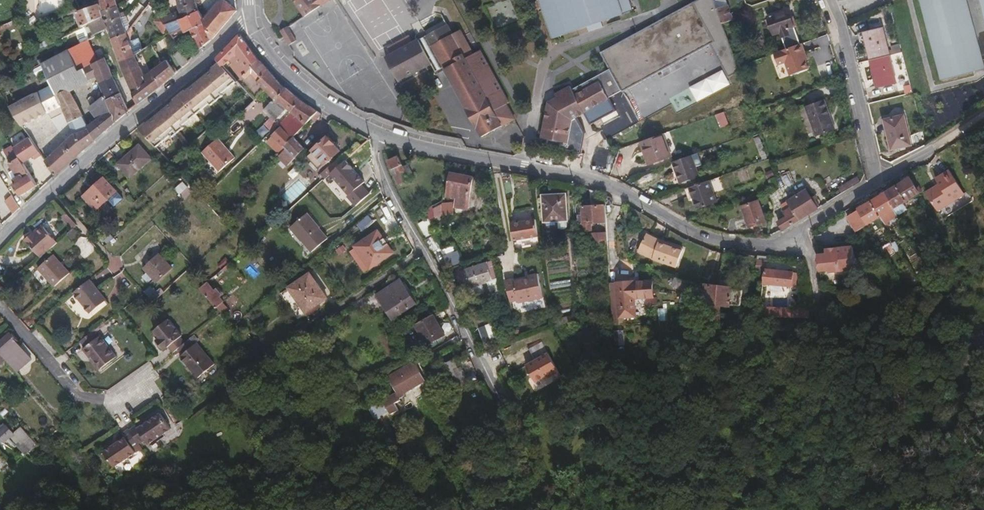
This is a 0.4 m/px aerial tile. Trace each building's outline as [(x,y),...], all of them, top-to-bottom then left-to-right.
[(103,12),(118,6),(116,0),(100,0),(99,0),(100,4),(77,12),(83,27),(85,26),(105,17),(103,12)] [(197,0),(178,0),(180,12),(160,18),(165,25),(180,19),(199,11),(197,0)] [(213,39),(238,10),(226,0),(219,2),(203,21),(213,39)] [(304,17),(329,0),(293,0),(304,17)] [(554,40),(626,16),(625,13),(634,10),(630,0),(541,0),(554,40)] [(726,0),(713,0),(716,8),(727,5),(726,0)] [(941,82),(983,73),(983,54),(972,0),(922,0),(941,82)] [(609,99),(714,41),(694,5),(693,3),(601,53),(609,66),(594,75),(571,88),(569,85),(554,94),(556,97),(548,102),(539,138),(567,144),(572,119),(575,118),(584,113),(590,124),(615,110),(609,99)] [(733,20),(727,5),(716,8),(722,24),(733,20)] [(122,17),(118,6),(103,12),(105,17),(85,26),(86,27),(91,39),(109,29),(107,23),(122,17)] [(798,27),(794,16),(791,16),(788,10),(767,16),(774,34),(779,33),(781,38),(791,35),(789,29),(798,27)] [(213,39),(203,21),(199,11),(180,19),(186,33),(191,30),(201,50),(213,39)] [(127,33),(122,17),(107,23),(109,29),(112,39),(127,33)] [(169,30),(165,25),(160,18),(154,22),(164,34),(169,30)] [(725,33),(722,25),(716,27),(719,35),(725,33)] [(91,39),(86,27),(84,28),(79,31),(84,43),(91,39)] [(297,41),(287,27),(280,32),(290,46),(297,41)] [(470,57),(457,34),(449,38),(443,28),(420,41),(417,41),(382,61),(395,85),(428,67),(432,75),(441,71),(479,140),(511,122),(503,107),(505,106),(477,53),(470,57)] [(890,55),(883,28),(861,33),(862,43),(866,42),(870,60),(890,55)] [(106,58),(101,45),(112,39),(109,29),(91,39),(84,43),(93,64),(106,58)] [(135,55),(130,41),(127,33),(112,39),(120,61),(135,56),(135,55)] [(258,59),(241,34),(217,59),(220,62),(225,67),(230,62),(262,95),(266,90),(259,82),(263,77),(253,68),(260,60),(259,60),(258,59)] [(143,49),(139,37),(130,41),(135,55),(143,49)] [(902,52),(900,44),(892,47),(893,54),(902,52)] [(788,76),(809,71),(802,45),(772,52),(775,66),(785,64),(788,76)] [(71,93),(99,79),(112,72),(106,58),(93,64),(80,71),(70,50),(42,64),(52,85),(61,106),(69,123),(84,117),(71,93)] [(189,62),(181,50),(174,55),(183,68),(189,62)] [(162,86),(152,71),(145,76),(136,57),(135,55),(135,56),(120,61),(138,105),(162,86)] [(897,82),(890,55),(870,60),(877,87),(897,82)] [(178,73),(168,60),(152,71),(162,86),(178,73)] [(269,71),(260,60),(253,68),(263,77),(263,78),(269,71)] [(222,94),(238,81),(225,67),(220,62),(213,68),(214,69),(200,80),(217,101),(223,96),(222,94)] [(691,86),(698,100),(730,85),(723,70),(691,86)] [(286,89),(280,82),(269,71),(263,78),(263,77),(259,82),(266,90),(272,96),(276,99),(286,89)] [(130,111),(112,72),(99,79),(107,100),(115,121),(117,122),(130,111)] [(217,101),(200,80),(187,92),(186,91),(180,96),(196,115),(210,104),(211,106),(217,101)] [(61,106),(52,85),(10,107),(22,126),(61,106)] [(289,115),(293,119),(284,130),(281,126),(271,135),(272,136),(269,140),(267,143),(280,154),(286,148),(284,147),(294,137),(318,112),(302,102),(294,96),(286,89),(276,99),(280,103),(285,108),(291,113),(289,115)] [(196,115),(180,96),(174,100),(175,102),(161,113),(178,133),(184,128),(182,126),(196,115)] [(275,120),(285,108),(280,103),(276,99),(265,110),(268,114),(275,120)] [(835,130),(824,99),(804,106),(815,137),(835,130)] [(115,121),(107,100),(97,104),(102,116),(88,127),(95,140),(117,122),(115,121)] [(178,133),(161,113),(148,125),(146,124),(140,129),(156,148),(170,136),(172,138),(178,133)] [(272,131),(279,124),(275,120),(268,114),(261,121),(272,131)] [(719,128),(727,126),(723,114),(716,116),(719,128)] [(911,146),(904,116),(884,120),(891,150),(911,146)] [(88,127),(84,117),(69,123),(74,135),(88,127)] [(920,122),(918,117),(907,119),(908,125),(920,122)] [(83,151),(95,140),(88,127),(74,135),(77,140),(83,151)] [(671,156),(663,134),(640,142),(649,164),(671,156)] [(55,176),(83,151),(77,140),(74,135),(46,161),(55,176)] [(305,149),(294,137),(284,147),(286,148),(292,155),(295,158),(305,149)] [(341,151),(327,137),(312,151),(314,152),(308,158),(319,169),(324,164),(326,165),(341,151)] [(234,158),(217,139),(201,153),(218,173),(234,158)] [(131,177),(152,159),(140,145),(119,164),(131,177)] [(358,160),(367,152),(362,146),(344,162),(350,169),(358,161),(358,160)] [(409,172),(404,158),(400,160),(394,149),(389,152),(385,154),(395,178),(409,172)] [(38,186),(30,173),(17,153),(8,158),(19,177),(13,181),(15,185),(14,186),(21,196),(38,186)] [(301,165),(295,158),(292,155),(287,160),(297,169),(301,165)] [(700,177),(692,155),(672,162),(680,184),(700,177)] [(508,187),(504,165),(496,164),(501,189),(508,187)] [(325,179),(333,172),(328,167),(321,175),(325,179)] [(466,183),(468,170),(449,167),(447,180),(466,183)] [(939,184),(926,192),(943,218),(970,201),(951,170),(936,179),(939,184)] [(843,193),(866,179),(866,176),(866,172),(839,186),(843,193)] [(861,221),(875,213),(887,206),(913,191),(904,177),(852,207),(841,212),(850,227),(861,221)] [(97,211),(117,192),(104,178),(83,196),(97,211)] [(717,202),(710,180),(688,188),(696,210),(717,202)] [(362,202),(371,193),(365,186),(355,194),(362,202)] [(561,222),(560,216),(557,188),(533,190),(536,218),(537,218),(538,224),(538,225),(541,226),(559,224),(561,222)] [(783,230),(818,208),(820,206),(816,200),(818,199),(816,195),(811,197),(806,189),(787,201),(793,212),(777,222),(783,230)] [(466,205),(466,194),(445,195),(445,207),(466,205)] [(765,221),(758,200),(742,206),(749,227),(765,221)] [(431,223),(422,203),(417,205),(426,226),(431,223)] [(601,222),(601,209),(600,205),(574,203),(573,212),(579,212),(579,219),(601,222)] [(528,229),(525,212),(507,216),(510,233),(528,229)] [(77,225),(66,213),(63,216),(74,228),(77,225)] [(328,239),(322,232),(307,214),(291,227),(312,253),(328,239)] [(42,225),(33,233),(25,240),(41,258),(58,242),(44,227),(42,225)] [(437,235),(433,225),(421,232),(425,241),(437,235)] [(678,245),(655,236),(642,230),(634,247),(647,255),(671,263),(678,245)] [(393,253),(378,231),(355,247),(369,269),(381,262),(393,253)] [(852,262),(849,241),(826,245),(827,251),(813,253),(815,266),(822,265),(823,267),(852,262)] [(728,255),(728,248),(721,247),(720,254),(728,255)] [(456,252),(444,258),(449,268),(461,262),(456,252)] [(156,283),(167,273),(172,268),(160,254),(144,269),(148,273),(144,277),(148,282),(152,278),(156,283)] [(69,273),(53,255),(38,269),(54,287),(69,273)] [(764,264),(765,256),(757,255),(756,258),(754,258),(753,263),(764,264)] [(490,275),(484,257),(455,267),(458,275),(463,273),(467,282),(490,275)] [(222,271),(231,264),(226,258),(217,264),(222,271)] [(789,284),(792,272),(764,266),(764,271),(764,279),(789,284)] [(540,291),(534,267),(525,269),(526,271),(512,275),(511,272),(503,274),(509,296),(517,294),(517,297),(540,291)] [(614,297),(614,301),(615,314),(631,313),(630,294),(642,294),(642,302),(652,302),(652,293),(649,293),(648,277),(648,272),(640,273),(640,277),(631,277),(631,274),(613,275),(614,297)] [(681,287),(682,277),(668,272),(665,281),(681,287)] [(327,298),(317,283),(310,273),(288,288),(306,313),(327,298)] [(738,305),(740,288),(728,286),(729,276),(718,274),(716,276),(715,284),(705,282),(702,320),(716,321),(718,302),(738,305)] [(416,304),(407,290),(400,279),(376,295),(392,320),(416,304)] [(106,302),(99,293),(89,281),(73,294),(85,308),(90,314),(106,302)] [(220,297),(222,296),(216,289),(214,290),(207,282),(200,288),(217,308),(224,302),(220,297)] [(160,297),(150,287),(144,292),(144,293),(153,303),(160,297)] [(774,317),(775,308),(760,307),(759,316),(774,317)] [(445,335),(433,314),(414,325),(427,346),(445,335)] [(185,343),(180,338),(181,337),(168,320),(154,331),(159,337),(156,340),(165,351),(168,348),(173,353),(178,349),(185,343)] [(620,346),(620,331),(610,331),(611,346),(620,346)] [(117,357),(100,336),(98,338),(93,332),(80,342),(85,348),(82,349),(84,351),(90,360),(92,358),(101,369),(117,357)] [(12,344),(16,340),(11,333),(0,342),(0,352),(10,364),(17,372),(32,360),(26,353),(22,356),(12,344)] [(214,364),(197,344),(195,345),(190,339),(185,343),(178,349),(183,354),(180,357),(197,378),(214,364)] [(551,373),(543,355),(537,341),(524,346),(530,360),(521,364),(528,381),(542,375),(543,377),(551,373)] [(471,385),(464,371),(460,373),(454,360),(445,364),(458,392),(471,385)] [(424,381),(413,362),(387,377),(395,392),(366,409),(369,416),(377,433),(378,435),(380,434),(386,431),(377,412),(386,407),(390,415),(398,411),(395,404),(400,402),(399,399),(405,396),(404,394),(424,381)] [(148,445),(171,429),(160,413),(137,429),(136,426),(129,431),(139,445),(140,444),(145,441),(148,445)] [(14,434),(6,426),(0,431),(0,442),(3,444),(14,434)] [(38,446),(27,434),(22,427),(15,433),(22,440),(16,445),(26,455),(38,446)] [(139,445),(129,431),(128,430),(122,433),(125,437),(103,452),(114,468),(135,453),(134,451),(140,447),(139,445)]
